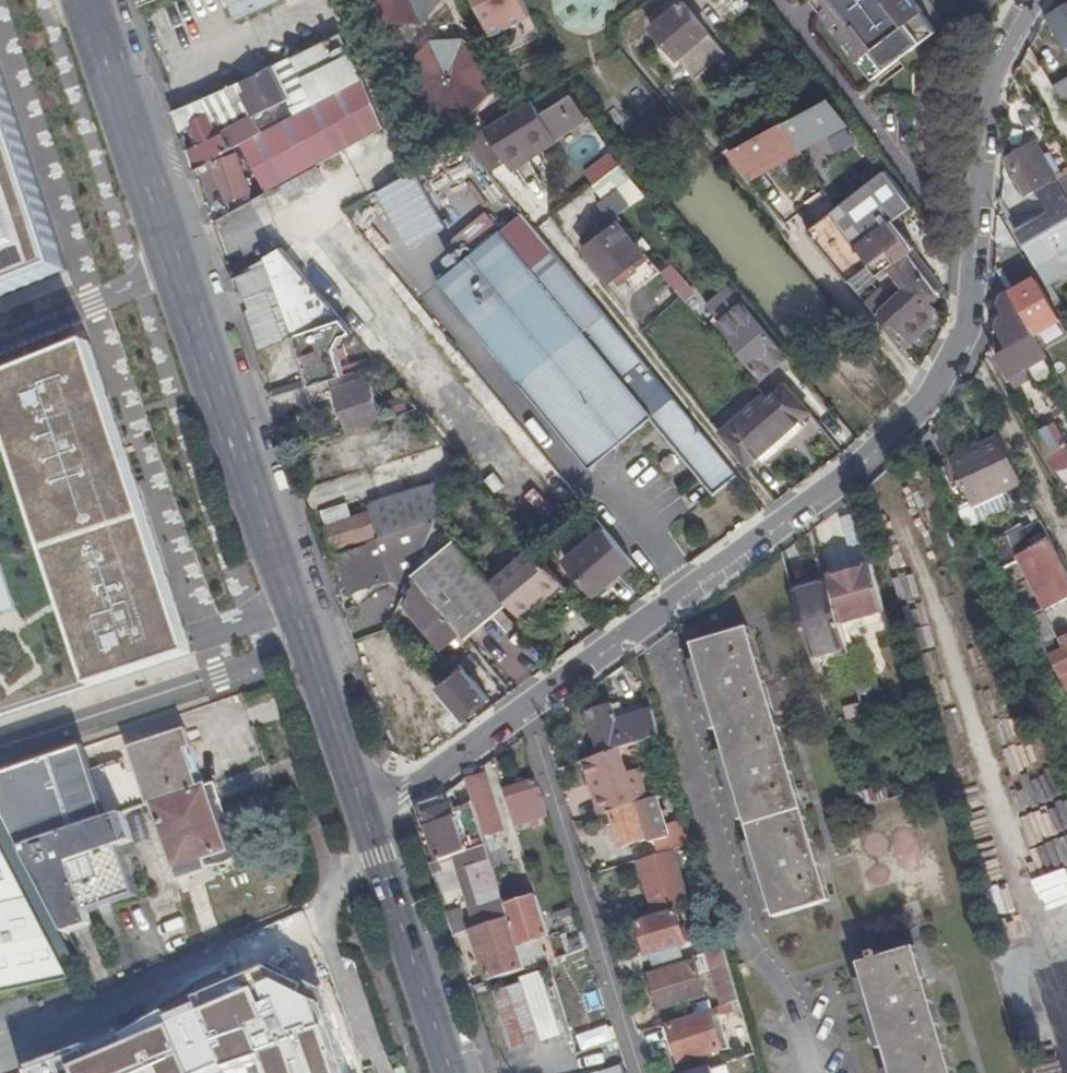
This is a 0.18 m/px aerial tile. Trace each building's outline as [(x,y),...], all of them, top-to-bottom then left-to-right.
[(158,0),(136,0),(139,8),(158,0)] [(280,0),(226,0),(236,21),(280,0)] [(363,1),(380,15),(386,21),(406,19),(418,18),(435,0),(363,0),(363,1)] [(489,33),(530,13),(523,0),(473,0),(489,33)] [(654,13),(659,19),(653,24),(662,36),(654,43),(661,50),(669,44),(679,56),(697,77),(727,51),(709,30),(684,0),(681,0),(665,14),(660,8),(654,13)] [(860,60),(861,59),(876,78),(901,58),(899,56),(910,48),(912,50),(937,31),(923,12),(924,11),(916,0),(816,0),(833,21),(831,23),(840,36),(841,35),(860,60)] [(1046,17),(1065,49),(1066,53),(1066,4),(1046,17)] [(317,42),(327,62),(348,52),(338,31),(317,42)] [(297,78),(327,62),(317,42),(198,102),(204,115),(194,120),(205,142),(187,151),(193,169),(212,158),(272,125),(280,121),(320,99),(315,89),(305,94),(297,78)] [(486,78),(485,61),(474,52),(464,45),(432,48),(423,57),(410,70),(410,81),(410,97),(421,106),(434,118),(450,117),(466,116),(487,93),(486,78)] [(315,89),(320,99),(360,78),(348,52),(327,62),(297,78),(305,94),(315,89)] [(69,272),(0,62),(0,300),(69,272)] [(1054,87),(1057,93),(1066,87),(1066,80),(1054,87)] [(1057,93),(1066,109),(1066,87),(1057,93)] [(803,147),(852,120),(832,94),(787,118),(803,147)] [(562,119),(572,133),(588,123),(568,95),(556,103),(566,116),(562,119)] [(481,129),(461,141),(476,160),(487,172),(506,161),(506,162),(533,146),(538,154),(557,143),(572,133),(562,119),(566,116),(556,103),(537,115),(528,101),(523,104),(504,115),(485,127),(481,129)] [(179,127),(194,120),(204,115),(198,102),(175,114),(179,127)] [(733,147),(752,174),(803,147),(787,118),(734,147),(733,147)] [(272,125),(212,158),(227,200),(249,193),(242,173),(283,158),(275,138),(286,132),(280,121),(272,125)] [(352,141),(313,164),(321,178),(360,155),(352,141)] [(1020,150),(1042,188),(1056,180),(1058,179),(1036,142),(1020,150)] [(506,162),(512,171),(538,154),(533,146),(506,162)] [(1005,159),(1027,197),(1036,192),(1042,188),(1020,150),(1005,159)] [(585,169),(614,217),(644,199),(615,152),(585,169)] [(313,164),(275,186),(283,200),(321,178),(313,164)] [(908,249),(940,289),(943,286),(913,245),(916,243),(896,218),(898,215),(915,203),(888,166),(844,199),(892,261),(908,249)] [(1056,180),(1065,195),(1066,194),(1066,173),(1058,179),(1056,180)] [(1016,233),(1046,285),(1061,276),(1059,273),(1066,269),(1066,199),(1065,195),(1056,180),(1042,188),(1036,192),(1049,213),(1052,218),(1039,226),(1036,222),(1016,233)] [(808,228),(849,277),(869,261),(884,279),(892,272),(904,285),(893,296),(882,284),(867,298),(907,344),(941,313),(929,300),(940,289),(908,249),(892,261),(844,199),(808,228)] [(477,240),(487,219),(457,204),(446,226),(477,240)] [(1049,213),(1036,222),(1039,226),(1052,218),(1049,213)] [(736,472),(662,383),(551,250),(535,231),(521,214),(501,230),(494,236),(587,347),(647,419),(652,415),(715,490),(736,472)] [(605,214),(588,227),(595,238),(582,249),(609,282),(644,255),(616,222),(613,224),(605,214)] [(1017,247),(1001,219),(999,245),(1005,245),(1005,248),(1017,247)] [(590,466),(647,419),(587,347),(494,236),(438,282),(590,466)] [(352,332),(280,247),(268,254),(264,256),(235,274),(243,298),(265,290),(282,338),(260,346),(273,383),(306,372),(310,384),(344,373),(334,345),(340,342),(340,340),(338,336),(352,332)] [(661,270),(650,257),(626,276),(637,289),(661,270)] [(1036,279),(1011,293),(1035,336),(1061,321),(1036,279)] [(754,383),(762,394),(767,399),(775,392),(763,377),(772,369),(774,371),(776,372),(778,372),(780,370),(780,367),(778,364),(789,356),(779,344),(765,327),(730,285),(703,307),(737,349),(761,377),(754,383)] [(1035,336),(1011,293),(1003,298),(1002,307),(1009,317),(1004,319),(1001,330),(1011,348),(998,356),(1011,378),(1018,374),(1020,377),(1025,374),(1023,371),(1026,369),(1036,385),(1042,388),(1048,385),(1055,380),(1057,374),(1035,336)] [(95,350),(1,388),(0,388),(0,725),(102,689),(199,657),(95,350)] [(332,388),(337,402),(342,417),(347,430),(380,420),(372,395),(366,378),(386,371),(378,363),(344,373),(310,384),(271,397),(276,413),(325,397),(323,392),(332,388)] [(762,394),(719,433),(746,464),(757,455),(798,419),(808,410),(784,384),(775,392),(767,399),(762,394)] [(378,393),(372,395),(380,420),(404,412),(402,407),(401,405),(385,411),(378,393)] [(342,417),(337,402),(326,405),(331,421),(342,417)] [(413,403),(402,407),(404,412),(417,408),(413,403)] [(803,425),(798,419),(757,455),(762,460),(803,425)] [(1037,438),(1049,458),(1066,446),(1066,442),(1058,425),(1037,438)] [(983,453),(957,465),(977,507),(1006,494),(1025,486),(1004,438),(982,448),(983,453)] [(982,448),(955,460),(957,465),(983,453),(982,448)] [(391,532),(437,517),(454,478),(374,502),(385,534),(391,532)] [(1006,494),(977,507),(982,520),(1006,509),(1004,503),(1009,501),(1006,494)] [(324,526),(331,547),(374,533),(366,512),(359,515),(354,498),(318,509),(324,526)] [(755,500),(743,510),(749,518),(762,509),(755,500)] [(1026,526),(1041,518),(1035,506),(1020,513),(1026,526)] [(391,532),(399,553),(425,545),(437,517),(391,532)] [(1066,599),(1066,566),(1041,518),(1026,526),(993,543),(1004,567),(1023,558),(1024,557),(1034,574),(1043,568),(1051,583),(1053,581),(1063,601),(1066,599)] [(633,561),(604,527),(567,560),(594,593),(633,561)] [(382,559),(399,553),(391,532),(385,534),(366,540),(368,544),(335,556),(348,591),(381,579),(379,574),(387,571),(382,559)] [(417,578),(466,637),(508,601),(490,580),(455,538),(413,573),(417,578)] [(1002,568),(1004,567),(993,543),(991,544),(1002,568)] [(508,601),(521,616),(536,603),(535,601),(560,579),(532,545),(490,580),(508,601)] [(1050,608),(1063,601),(1053,581),(1051,583),(1043,568),(1034,574),(1024,557),(1023,558),(1042,590),(1045,588),(1051,598),(1046,601),(1050,608)] [(880,612),(887,610),(873,563),(867,565),(880,612)] [(841,623),(880,612),(867,565),(828,576),(841,623)] [(792,587),(794,593),(828,583),(827,577),(792,587)] [(466,637),(417,578),(405,604),(442,648),(454,638),(459,643),(466,637)] [(794,593),(812,657),(846,646),(828,583),(794,593)] [(1046,615),(1029,623),(1045,658),(1053,655),(1066,682),(1066,637),(1063,639),(1066,647),(1058,651),(1054,643),(1051,638),(1055,636),(1046,615)] [(749,628),(693,644),(773,916),(830,900),(749,628)] [(1057,635),(1055,636),(1051,638),(1054,643),(1059,641),(1057,635)] [(848,649),(856,679),(860,693),(879,688),(866,643),(848,649)] [(438,688),(463,719),(489,699),(463,668),(438,688)] [(832,710),(862,701),(860,693),(856,679),(826,688),(832,710)] [(661,736),(651,703),(623,711),(621,703),(590,712),(602,755),(632,745),(661,736)] [(453,710),(440,721),(450,734),(464,723),(453,710)] [(147,803),(205,783),(186,729),(128,747),(147,803)] [(1019,744),(1005,750),(1013,770),(1027,765),(1019,744)] [(22,846),(108,816),(100,794),(83,745),(0,774),(0,803),(22,846)] [(597,756),(583,760),(590,782),(596,780),(606,813),(611,812),(648,800),(632,745),(602,755),(597,756)] [(1000,792),(1009,818),(1063,798),(1053,773),(1000,792)] [(467,782),(472,804),(475,813),(485,846),(493,869),(510,863),(498,823),(500,823),(486,777),(467,782)] [(537,779),(503,789),(515,826),(532,821),(534,826),(540,824),(539,819),(549,815),(537,779)] [(587,784),(597,816),(606,813),(596,780),(590,782),(587,784)] [(222,863),(230,860),(233,856),(235,850),(236,845),(235,840),(219,802),(223,801),(215,783),(206,786),(205,783),(147,803),(148,805),(153,803),(178,878),(206,869),(205,866),(222,863)] [(855,807),(890,797),(887,787),(852,797),(855,807)] [(475,813),(457,818),(448,821),(446,815),(451,813),(444,796),(422,803),(416,809),(422,828),(429,826),(439,860),(457,855),(485,846),(475,813)] [(658,855),(693,843),(686,821),(665,826),(663,816),(667,815),(665,810),(662,811),(657,798),(648,800),(611,812),(622,847),(648,839),(649,843),(654,842),(658,855)] [(475,813),(472,804),(454,810),(457,818),(475,813)] [(1016,822),(1037,878),(1048,874),(1060,906),(1066,904),(1066,804),(1016,822)] [(121,844),(134,840),(124,811),(108,816),(22,846),(66,933),(94,923),(89,911),(139,893),(121,844)] [(71,977),(63,961),(0,842),(0,991),(71,977)] [(504,905),(493,869),(485,846),(457,855),(481,926),(509,917),(504,905)] [(653,913),(688,902),(674,853),(659,857),(658,855),(638,860),(653,913)] [(439,860),(429,863),(432,874),(442,871),(439,860)] [(210,885),(192,885),(194,932),(212,932),(210,885)] [(549,936),(537,895),(504,905),(509,917),(525,968),(548,961),(546,951),(543,952),(539,940),(549,936)] [(461,908),(446,913),(454,936),(470,931),(461,908)] [(648,954),(680,945),(686,942),(676,911),(638,922),(648,954)] [(525,968),(509,917),(481,926),(473,930),(489,981),(525,968)] [(706,953),(723,949),(719,931),(701,936),(706,953)] [(652,969),(684,960),(680,945),(648,954),(652,969)] [(860,965),(893,1072),(955,1072),(917,947),(881,958),(880,953),(871,956),(872,961),(860,965)] [(734,1003),(740,1001),(723,949),(706,953),(695,957),(697,962),(650,976),(661,1010),(692,1000),(688,989),(704,984),(700,972),(713,968),(724,1006),(734,1003)] [(708,995),(704,984),(688,989),(692,1000),(708,995)] [(523,985),(497,995),(517,1051),(542,1042),(523,985)] [(301,992),(281,998),(286,1016),(280,1017),(283,1029),(289,1027),(303,1072),(326,1072),(301,992)] [(280,1042),(268,1003),(252,1009),(261,1040),(264,1046),(280,1042)] [(736,1010),(734,1003),(724,1006),(712,1010),(712,1011),(671,1025),(682,1063),(724,1050),(719,1035),(714,1017),(736,1010)] [(261,1040),(252,1009),(234,1014),(244,1045),(261,1040)] [(206,1032),(187,1038),(189,1045),(182,1048),(165,1054),(171,1072),(219,1072),(206,1032)] [(726,1032),(719,1035),(724,1050),(724,1051),(732,1049),(726,1032)] [(179,1040),(163,1046),(165,1054),(182,1048),(179,1040)] [(283,1052),(269,1056),(275,1072),(290,1072),(283,1052)] [(755,1053),(701,1071),(701,1072),(761,1072),(755,1053)] [(118,1061),(98,1068),(100,1072),(122,1072),(118,1061)]
